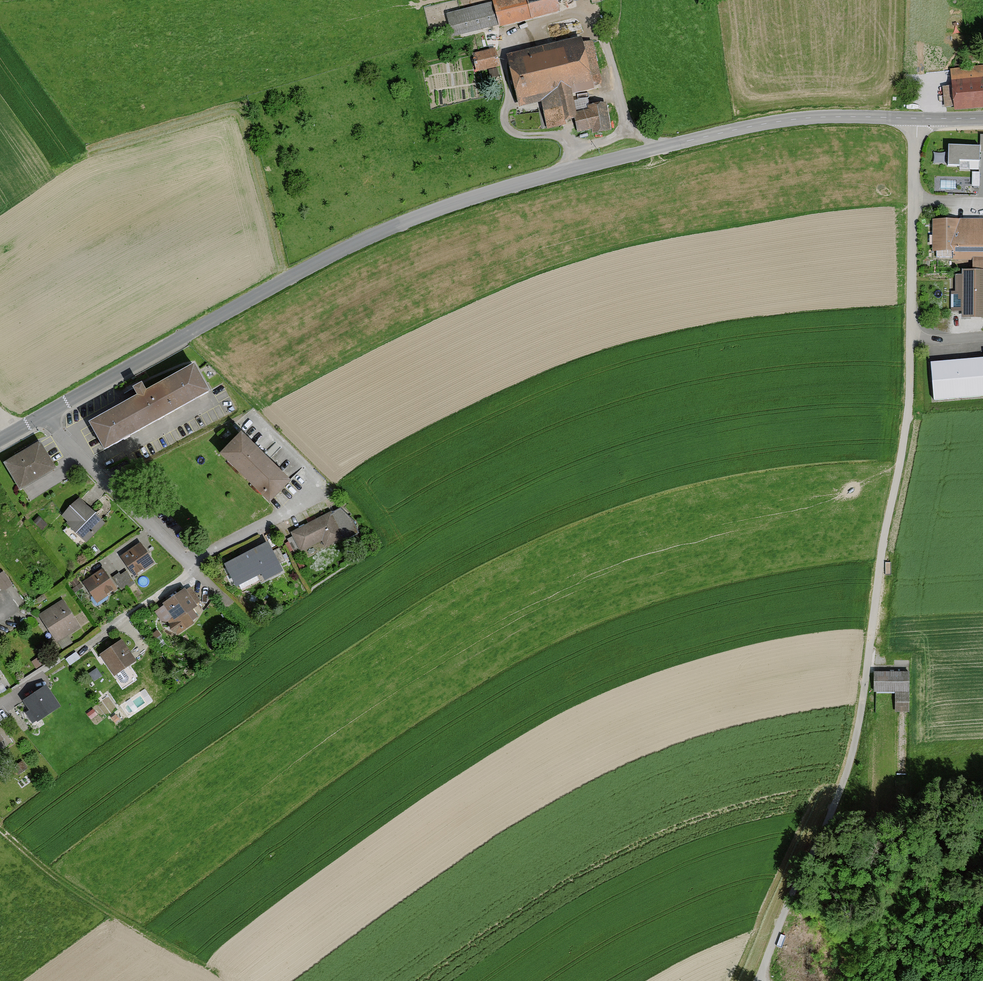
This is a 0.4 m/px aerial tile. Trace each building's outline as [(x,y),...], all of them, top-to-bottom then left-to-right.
[(446,14),(452,40),(567,15),(563,0),(511,0),(446,14)] [(583,33),(472,58),(476,76),(505,70),(514,109),(540,104),(546,131),(579,124),(572,94),(595,88),(583,33)] [(950,70),(951,88),(942,89),(944,110),(954,109),(955,113),(982,111),(982,67),(950,70)] [(610,132),(605,105),(590,107),(590,113),(577,115),(580,132),(593,130),(594,135),(610,132)] [(948,148),(947,167),(959,167),(959,163),(980,163),(980,156),(982,156),(982,138),(979,137),(978,149),(948,148)] [(932,222),(932,254),(952,254),(952,261),(972,262),(972,270),(982,270),(982,222),(932,222)] [(961,273),(960,319),(982,319),(982,273),(961,273)] [(930,365),(933,404),(982,400),(982,360),(930,365)] [(137,394),(89,421),(105,448),(208,390),(193,363),(146,389),(142,381),(133,386),(137,394)] [(291,480),(242,433),(221,455),(270,502),(291,480)] [(53,470),(38,443),(1,465),(17,491),(53,470)] [(105,525),(78,501),(61,519),(68,525),(66,527),(87,545),(105,525)] [(328,516),(292,536),(302,554),(322,543),(326,549),(342,540),(328,516)] [(153,566),(139,546),(120,559),(134,579),(153,566)] [(263,549),(227,569),(237,588),(257,576),(261,583),(277,574),(263,549)] [(82,585),(96,604),(115,591),(101,572),(82,585)] [(3,575),(0,577),(0,587),(4,593),(11,587),(3,575)] [(185,594),(183,591),(161,607),(171,621),(167,624),(177,637),(193,625),(191,623),(195,620),(190,613),(196,609),(195,607),(199,603),(190,591),(185,594)] [(80,627),(62,602),(37,620),(56,645),(80,627)] [(134,663),(119,643),(99,658),(114,678),(134,663)] [(910,713),(910,673),(872,673),(872,693),(897,693),(896,713),(910,713)] [(59,709),(44,688),(22,703),(28,712),(26,714),(34,726),(59,709)]
